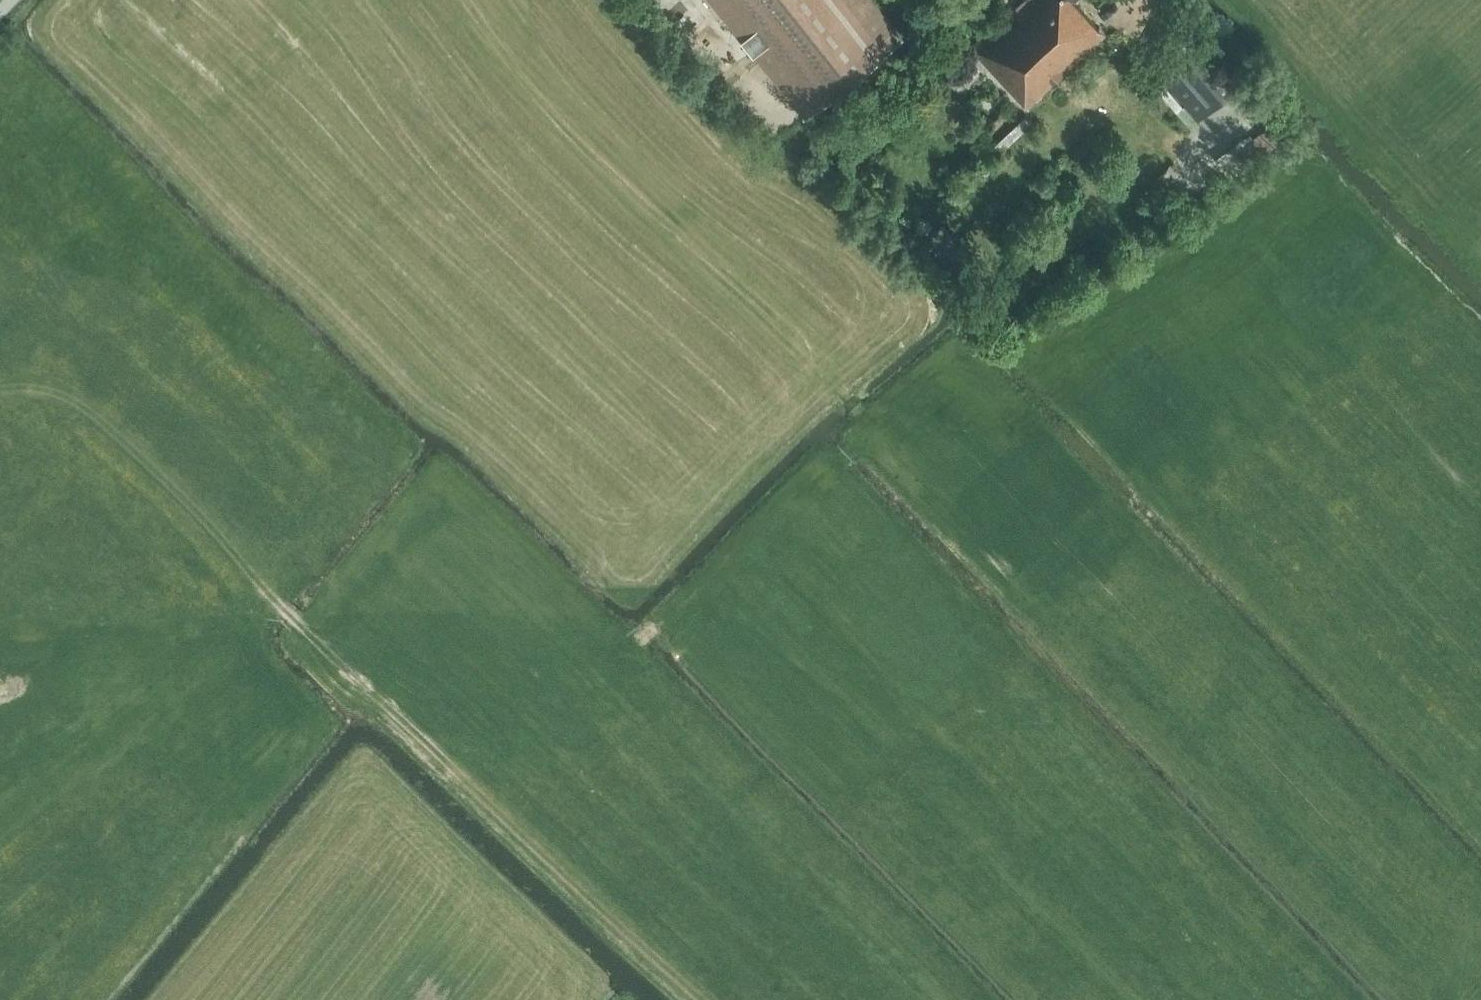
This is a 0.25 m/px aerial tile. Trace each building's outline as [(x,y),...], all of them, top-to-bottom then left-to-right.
[(904,36),(875,0),(710,0),(807,116),(904,36)] [(1017,6),(971,48),(1027,108),(1107,35),(1075,0),(1012,0),(1017,6)] [(1199,116),(1238,82),(1186,23),(1147,57),(1199,116)] [(944,64),(954,56),(940,38),(930,46),(944,64)]
